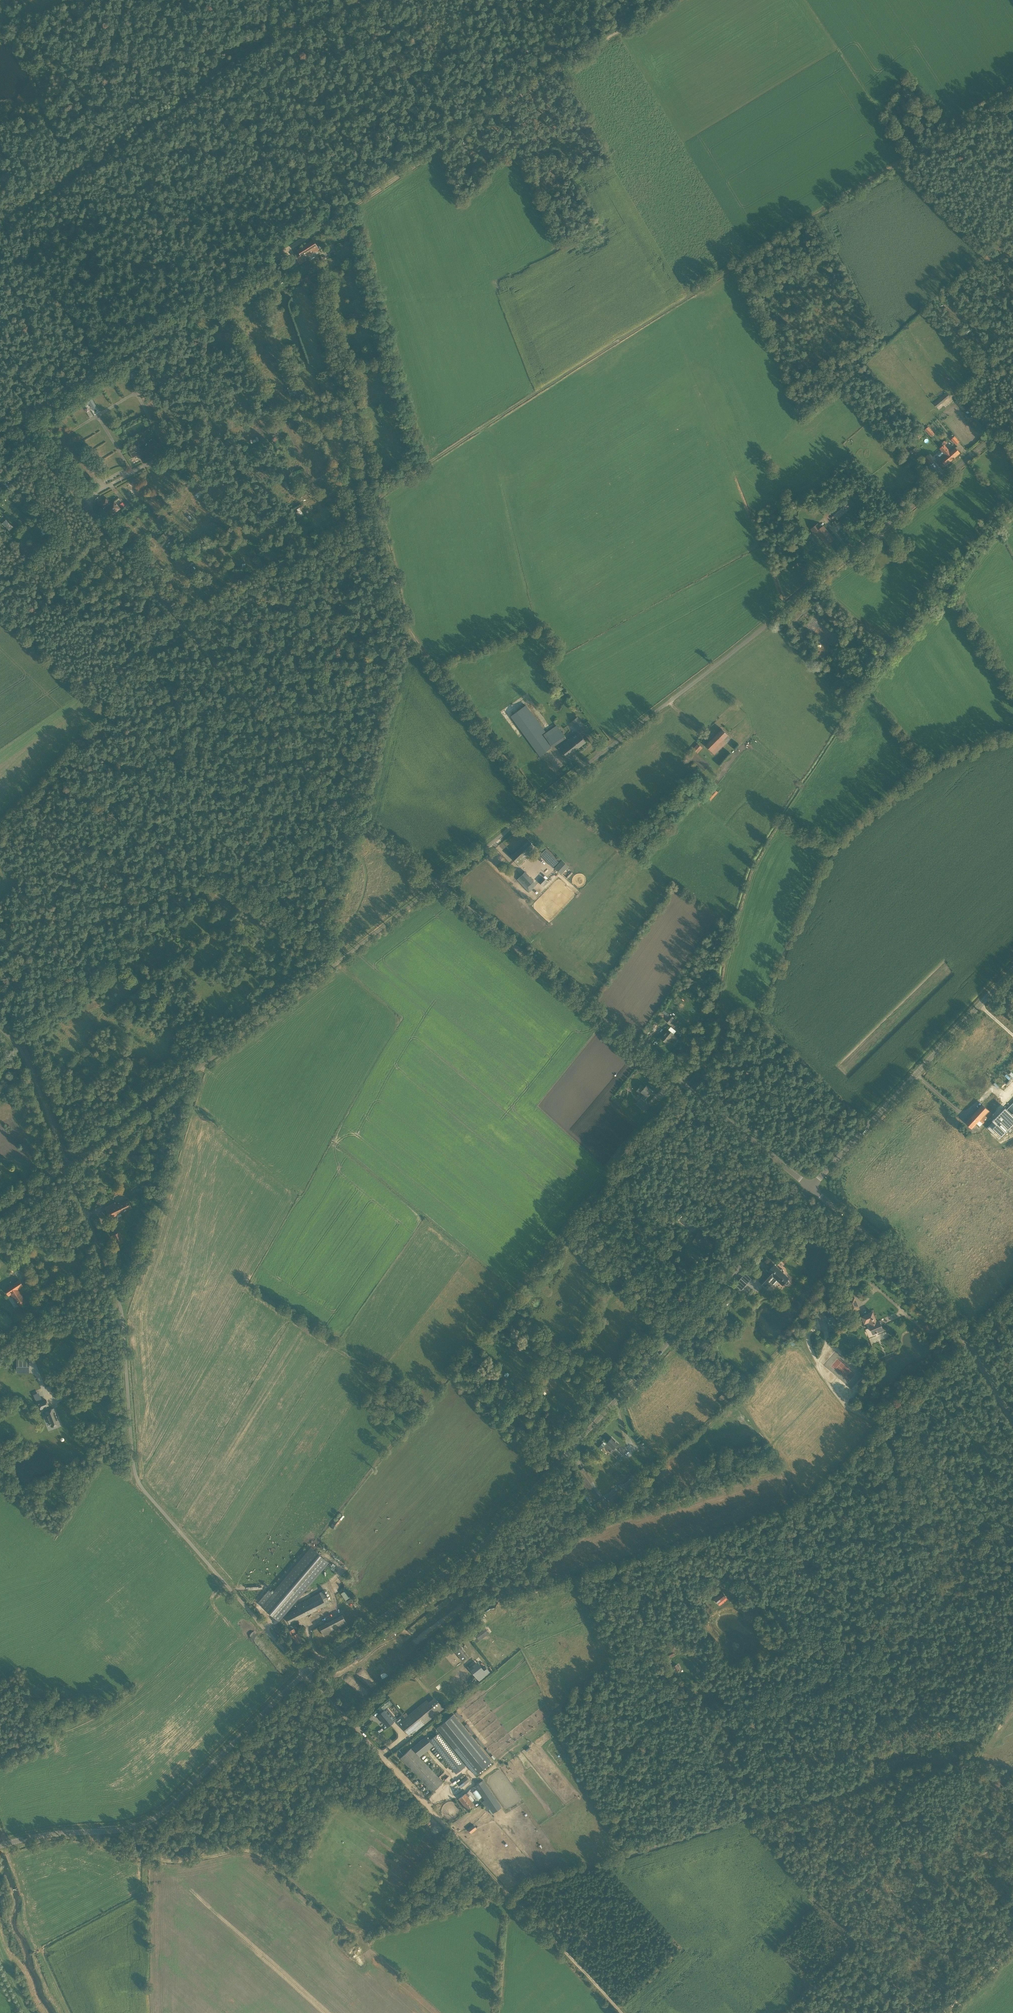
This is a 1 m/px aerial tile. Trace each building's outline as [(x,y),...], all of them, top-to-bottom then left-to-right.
[(295,256),(300,264),(306,260),(305,258),(319,249),(313,240),(297,250),(299,253),(295,256)] [(141,370),(150,385),(152,389),(160,385),(149,366),(141,370)] [(291,375),(283,378),(285,384),(293,381),(291,375)] [(293,391),(294,394),(296,394),(297,395),(299,394),(301,399),(300,399),(301,402),(306,400),(305,398),(307,397),(306,394),(304,395),(299,383),(287,387),(289,393),(293,391)] [(937,407),(950,396),(946,392),(933,403),(937,407)] [(84,406),(89,403),(92,409),(96,407),(91,397),(82,402),(84,406)] [(925,429),(931,437),(935,434),(928,426),(925,429)] [(139,454),(140,456),(142,460),(152,456),(150,452),(152,451),(150,448),(157,444),(153,436),(143,440),(144,442),(128,450),(132,458),(139,454)] [(954,436),(951,439),(956,444),(960,441),(954,436)] [(944,453),(942,455),(949,462),(960,453),(955,447),(950,451),(944,444),(940,448),(944,453)] [(934,461),(928,454),(924,457),(930,464),(934,461)] [(942,455),(936,460),(942,468),(945,465),(949,462),(942,455)] [(73,468),(84,482),(90,477),(79,463),(73,468)] [(16,485),(11,489),(25,502),(29,498),(16,485)] [(105,509),(103,510),(109,517),(120,508),(114,501),(110,504),(109,503),(106,498),(100,503),(101,505),(103,508),(104,508),(105,509)] [(837,519),(846,511),(850,508),(843,500),(830,511),(837,519)] [(816,532),(827,545),(834,539),(823,526),(821,528),(817,523),(810,529),(814,534),(816,532)] [(166,540),(171,535),(166,530),(159,537),(161,539),(163,537),(166,540)] [(328,673),(324,664),(319,666),(323,675),(328,673)] [(526,705),(511,716),(540,756),(551,748),(540,733),(545,730),(526,705)] [(576,718),(572,721),(577,727),(581,724),(576,718)] [(556,725),(543,734),(552,746),(565,737),(556,725)] [(726,743),(723,740),(728,735),(722,729),(706,746),(714,754),(726,743)] [(566,757),(585,742),(579,735),(574,738),(572,736),(571,736),(570,735),(569,735),(569,736),(570,737),(558,747),(566,757)] [(697,753),(702,747),(698,744),(693,749),(697,753)] [(690,757),(704,771),(710,765),(695,751),(690,757)] [(710,801),(718,792),(714,788),(706,797),(710,801)] [(533,845),(528,840),(511,857),(519,865),(531,854),(528,850),(533,845)] [(546,846),(539,852),(545,858),(552,852),(546,846)] [(568,866),(562,860),(554,868),(561,874),(568,866)] [(517,880),(529,892),(536,884),(525,871),(517,880)] [(548,882),(543,877),(538,882),(543,887),(548,882)] [(189,947),(184,952),(188,956),(193,951),(189,947)] [(671,1015),(666,1021),(669,1024),(674,1018),(671,1015)] [(668,1029),(661,1038),(667,1043),(669,1039),(670,1037),(676,1042),(680,1038),(668,1029)] [(637,1090),(636,1091),(640,1094),(639,1094),(642,1097),(641,1098),(636,1103),(645,1111),(650,1106),(644,1100),(650,1094),(650,1093),(651,1092),(652,1092),(652,1091),(646,1086),(644,1089),(641,1086),(637,1090)] [(648,1102),(651,1105),(662,1094),(659,1091),(648,1102)] [(992,1092),(965,1123),(971,1129),(979,1120),(983,1124),(992,1113),(989,1110),(999,1099),(992,1092)] [(985,1132),(983,1134),(985,1132),(986,1132),(990,1136),(993,1133),(999,1140),(1004,1136),(1005,1137),(1006,1135),(1005,1134),(1011,1128),(1006,1123),(1010,1120),(1004,1114),(996,1122),(997,1122),(994,1125),(992,1123),(990,1125),(991,1126),(985,1132)] [(623,1148),(615,1159),(616,1159),(615,1160),(619,1163),(620,1162),(620,1163),(628,1152),(623,1148)] [(686,1227),(691,1221),(682,1215),(678,1221),(686,1227)] [(702,1231),(700,1234),(698,1233),(694,1240),(703,1245),(702,1247),(708,1250),(713,1242),(706,1238),(708,1235),(702,1231)] [(114,1234),(109,1236),(114,1246),(119,1244),(114,1234)] [(782,1269),(780,1270),(775,1264),(759,1281),(765,1287),(774,1277),(783,1285),(785,1283),(785,1284),(787,1284),(788,1284),(789,1283),(789,1282),(789,1280),(788,1280),(789,1278),(783,1272),(784,1271),(784,1270),(783,1269),(782,1269)] [(735,1284),(742,1290),(747,1284),(741,1278),(735,1284)] [(19,1280),(5,1289),(9,1295),(10,1294),(19,1307),(26,1302),(18,1289),(23,1286),(19,1280)] [(852,1312),(860,1308),(855,1297),(848,1300),(852,1312)] [(831,1307),(824,1310),(821,1311),(824,1318),(834,1314),(831,1307)] [(872,1333),(876,1332),(883,1329),(879,1321),(877,1322),(873,1312),(861,1317),(864,1324),(869,1322),(870,1325),(869,1325),(872,1333)] [(29,1361),(17,1361),(17,1371),(29,1371),(29,1361)] [(40,1409),(43,1408),(51,1427),(55,1425),(60,1423),(54,1408),(49,1410),(48,1406),(49,1406),(46,1399),(38,1402),(40,1409)] [(604,1445),(604,1446),(619,1461),(624,1456),(614,1447),(618,1443),(612,1437),(607,1442),(607,1443),(606,1443),(607,1443),(604,1445)] [(594,1504),(599,1512),(607,1506),(608,1508),(612,1505),(610,1502),(637,1485),(633,1480),(632,1478),(620,1486),(619,1484),(603,1496),(586,1471),(578,1476),(582,1481),(579,1483),(579,1484),(583,1490),(582,1490),(585,1494),(583,1495),(585,1498),(586,1499),(585,1499),(587,1502),(589,1504),(591,1502),(593,1505),(594,1504)] [(631,1474),(630,1476),(632,1478),(633,1480),(638,1476),(637,1474),(635,1472),(633,1473),(634,1474),(632,1475),(631,1474)] [(278,1620),(328,1562),(311,1547),(273,1593),(269,1590),(259,1601),(263,1605),(261,1606),(278,1620)] [(346,1586),(342,1589),(343,1591),(340,1593),(345,1600),(352,1595),(346,1586)] [(324,1590),(317,1593),(296,1605),(297,1608),(285,1615),(289,1623),(330,1601),(324,1590)] [(718,1604),(727,1597),(723,1592),(718,1597),(717,1596),(714,1599),(718,1604)] [(342,1614),(327,1622),(319,1626),(324,1635),(347,1624),(342,1614)] [(481,1623),(479,1620),(464,1632),(466,1635),(468,1633),(470,1635),(483,1625),(482,1622),(481,1623)] [(296,1644),(301,1641),(302,1640),(299,1635),(301,1634),(300,1631),(296,1633),(294,1628),(289,1631),(296,1644)] [(485,1628),(475,1635),(479,1640),(489,1633),(485,1628)] [(481,1641),(483,1644),(492,1638),(490,1635),(481,1641)] [(452,1647),(462,1661),(468,1656),(458,1643),(456,1641),(450,1645),(452,1647)] [(484,1670),(475,1676),(479,1681),(490,1672),(486,1668),(484,1670)] [(409,1736),(437,1714),(426,1700),(408,1715),(406,1712),(403,1715),(404,1717),(398,1722),(409,1736)] [(387,1727),(393,1722),(384,1710),(377,1716),(380,1720),(381,1719),(387,1727)] [(459,1720),(462,1717),(456,1711),(453,1714),(459,1720)] [(437,1727),(475,1775),(492,1761),(453,1714),(437,1727)] [(471,1735),(474,1732),(466,1723),(463,1726),(471,1735)] [(429,1741),(446,1761),(436,1771),(443,1779),(453,1770),(456,1774),(466,1766),(439,1733),(429,1741)] [(432,1792),(436,1789),(443,1782),(411,1748),(400,1758),(432,1792)] [(457,1782),(461,1787),(469,1780),(465,1776),(457,1782)] [(475,1785),(484,1800),(481,1802),(486,1809),(489,1807),(493,1813),(502,1807),(483,1780),(475,1785)] [(474,1805),(465,1793),(458,1798),(467,1808),(470,1806),(470,1807),(474,1805)] [(473,1824),(472,1826),(468,1829),(471,1833),(476,1828),(473,1824)]
